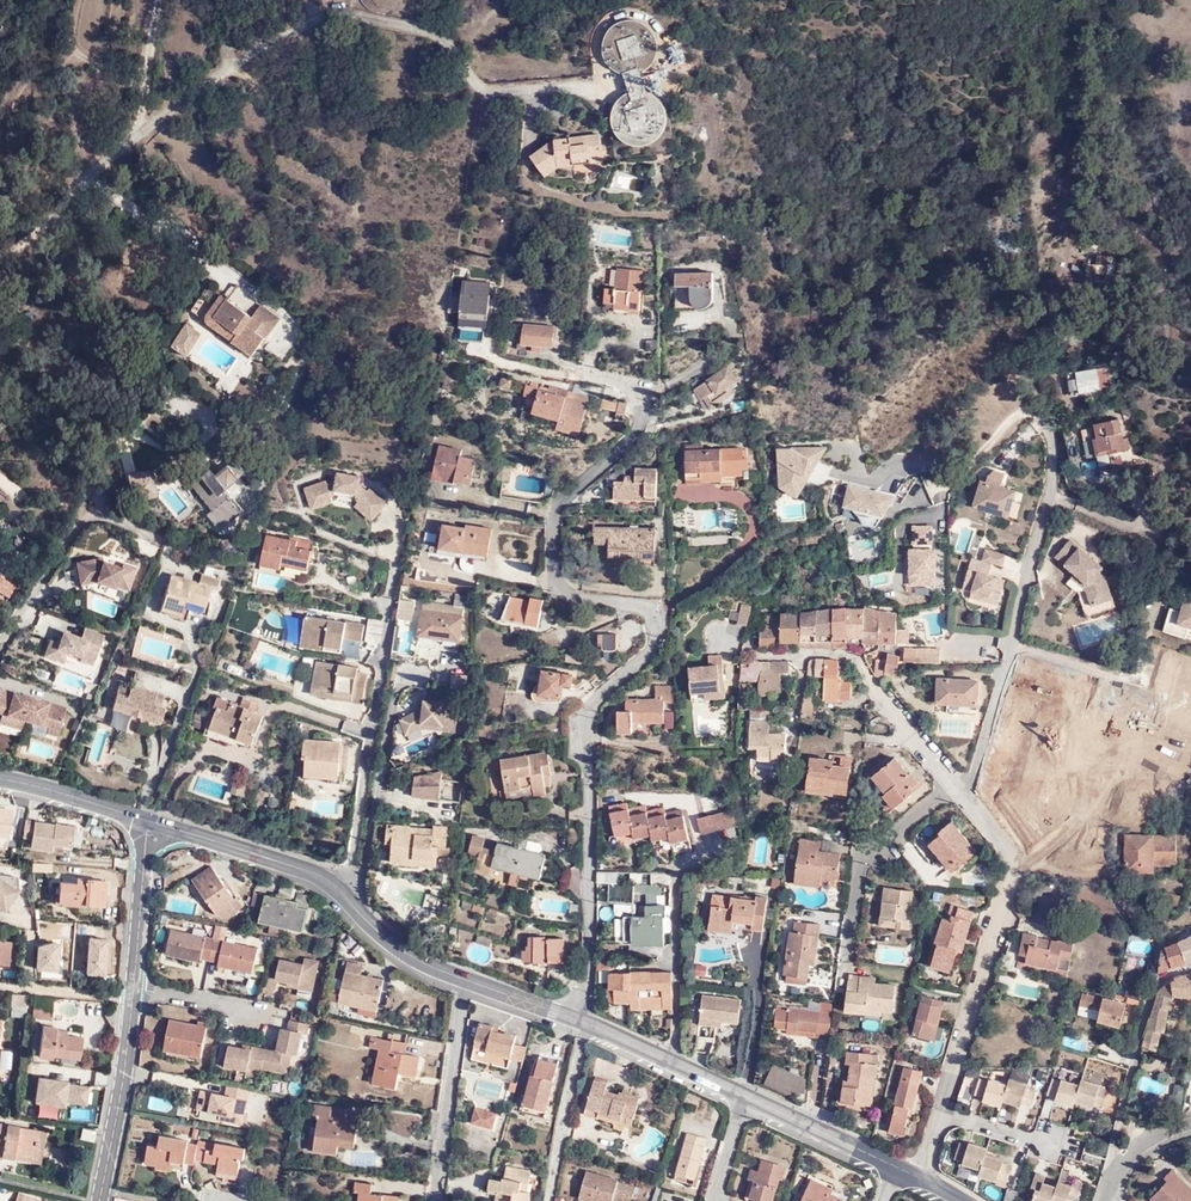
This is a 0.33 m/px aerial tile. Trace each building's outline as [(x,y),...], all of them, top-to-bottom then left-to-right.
[(373,1),(377,5),(383,8),(387,8),(393,8),(396,7),(399,5),(403,0),(372,0),(373,1)] [(649,92),(647,91),(645,86),(654,83),(650,74),(642,77),(641,74),(647,70),(649,69),(652,65),(656,58),(658,55),(659,51),(659,47),(659,42),(657,38),(655,33),(653,30),(650,27),(646,24),(643,22),(639,21),(636,20),(632,19),(628,20),(625,20),(622,21),(618,22),(616,24),(612,26),(610,29),(608,32),(606,35),(604,40),(604,43),(603,48),(603,50),(603,52),(604,56),(605,59),(606,61),(608,63),(610,66),(612,68),(615,71),(618,73),(621,74),(624,75),(629,91),(626,94),(623,96),(620,98),(619,100),(616,103),(614,106),(613,110),(612,114),(611,117),(612,121),(613,126),(614,130),(616,134),(618,136),(619,138),(624,141),(628,144),(633,145),(636,146),(640,146),(644,146),(647,146),(650,144),(653,143),(656,140),(659,139),(661,137),(663,133),(665,131),(666,128),(667,125),(667,122),(667,120),(667,118),(668,116),(667,114),(667,111),(667,109),(666,107),(664,104),(662,102),(660,99),(657,97),(654,94),(651,93),(649,92)] [(676,62),(684,59),(678,43),(670,46),(676,62)] [(658,65),(660,71),(670,68),(668,61),(658,65)] [(589,154),(602,153),(600,134),(570,138),(571,143),(564,144),(563,138),(554,139),(554,142),(550,143),(530,157),(545,177),(557,167),(573,165),(573,161),(590,159),(589,154)] [(603,161),(602,153),(589,154),(590,159),(573,161),(573,165),(603,161)] [(1095,255),(1095,263),(1085,263),(1085,280),(1113,280),(1113,255),(1095,255)] [(640,299),(640,292),(636,291),(636,284),(641,284),(642,270),(617,268),(616,280),(621,281),(620,290),(616,289),(606,288),(604,308),(614,309),(614,314),(628,315),(628,310),(641,311),(642,298),(640,299)] [(714,272),(675,273),(676,308),(697,308),(702,309),(704,308),(707,307),(710,306),(711,304),(713,300),(714,297),(714,272)] [(2,295),(10,304),(16,299),(14,296),(17,293),(10,284),(2,289),(5,292),(2,295)] [(462,294),(450,293),(449,313),(460,314),(462,294)] [(462,294),(460,314),(459,329),(475,330),(475,324),(484,325),(487,325),(490,295),(462,293),(462,294)] [(266,339),(280,319),(261,306),(253,319),(221,297),(214,306),(200,297),(191,311),(246,349),(257,333),(266,339)] [(169,347),(185,358),(200,335),(185,324),(169,347)] [(524,344),(543,346),(551,347),(553,328),(525,325),(524,334),(524,344)] [(543,352),(543,346),(524,344),(524,334),(520,333),(518,349),(543,352)] [(243,370),(237,365),(232,371),(239,376),(243,370)] [(728,365),(705,382),(694,389),(693,390),(701,400),(704,398),(712,410),(735,394),(730,386),(739,380),(728,365)] [(1108,389),(1104,368),(1076,373),(1079,393),(1108,389)] [(465,379),(447,373),(444,383),(442,389),(459,394),(465,379)] [(499,387),(510,390),(512,380),(502,377),(499,387)] [(694,389),(705,382),(701,378),(692,385),(694,389)] [(540,385),(539,390),(559,395),(560,391),(540,385)] [(524,396),(527,397),(536,399),(533,412),(561,420),(558,428),(580,434),(588,403),(567,398),(569,391),(561,388),(560,391),(559,395),(539,390),(527,386),(524,396)] [(590,397),(569,391),(567,398),(588,403),(590,397)] [(536,399),(527,397),(521,418),(558,428),(561,420),(533,412),(536,399)] [(625,421),(628,404),(604,399),(602,408),(618,412),(616,419),(625,421)] [(1094,425),(1111,421),(1109,416),(1089,420),(1093,440),(1097,439),(1094,425)] [(1111,453),(1114,468),(1114,470),(1131,466),(1120,419),(1111,421),(1094,425),(1097,439),(1093,440),(1097,457),(1111,453)] [(466,476),(472,478),(476,459),(461,456),(462,450),(440,445),(432,478),(454,483),(454,482),(464,484),(466,476)] [(744,461),(743,449),(703,451),(702,446),(685,447),(687,483),(720,481),(720,486),(751,484),(749,461),(744,461)] [(804,489),(828,448),(778,449),(779,475),(804,489)] [(1105,470),(1114,468),(1111,453),(1097,457),(1099,467),(1105,470)] [(218,532),(240,514),(228,499),(223,503),(217,496),(222,492),(245,473),(234,460),(214,477),(209,469),(195,481),(203,491),(197,495),(206,505),(211,502),(215,508),(206,516),(218,532)] [(499,480),(511,481),(513,467),(501,465),(499,480)] [(990,479),(991,468),(983,467),(981,478),(990,479)] [(646,497),(657,497),(657,469),(631,469),(631,477),(625,477),(625,482),(615,482),(615,500),(625,500),(625,498),(646,498),(646,497)] [(152,470),(127,475),(132,499),(157,494),(152,470)] [(328,484),(327,480),(305,488),(310,502),(317,500),(320,506),(334,501),(332,495),(335,494),(358,498),(360,500),(356,505),(368,515),(372,509),(379,514),(388,503),(370,488),(368,490),(361,485),(363,476),(338,472),(336,481),(328,484)] [(798,499),(804,489),(779,475),(780,489),(798,499)] [(190,485),(197,495),(203,491),(195,481),(190,485)] [(981,482),(974,507),(1008,518),(1016,492),(981,482)] [(923,484),(904,492),(912,509),(930,501),(923,484)] [(881,518),(895,497),(849,485),(844,509),(881,518)] [(223,503),(228,499),(222,492),(217,496),(223,503)] [(310,502),(312,508),(320,506),(317,500),(310,502)] [(807,509),(808,516),(822,513),(820,506),(807,509)] [(374,520),(379,514),(372,509),(368,515),(374,520)] [(847,546),(842,523),(835,525),(840,548),(847,546)] [(440,549),(448,550),(489,556),(493,529),(468,525),(468,528),(444,525),(440,549)] [(932,550),(931,527),(914,527),(914,550),(910,550),(910,584),(935,584),(935,550),(932,550)] [(656,564),(656,557),(656,528),(596,528),(596,545),(609,545),(609,557),(641,557),(641,564),(656,564)] [(291,546),(292,541),(268,535),(262,565),(281,570),(283,561),(309,567),(313,551),(297,547),(291,546)] [(1091,606),(1112,598),(1106,577),(1100,572),(1104,568),(1070,539),(1055,557),(1088,586),(1085,590),(1091,606)] [(993,564),(1002,567),(1006,555),(985,549),(982,561),(993,564)] [(122,568),(102,561),(103,558),(76,563),(80,585),(95,582),(116,590),(117,586),(129,590),(137,568),(123,564),(122,568)] [(982,561),(972,558),(963,590),(972,593),(990,598),(989,602),(998,605),(1005,580),(989,575),(993,564),(982,561)] [(283,561),(281,570),(307,576),(309,567),(283,561)] [(0,572),(0,573),(15,583),(18,578),(5,570),(0,572)] [(0,573),(0,597),(4,600),(15,583),(0,573)] [(217,590),(220,579),(202,574),(199,583),(172,574),(160,609),(180,616),(182,610),(202,616),(205,608),(211,588),(217,590)] [(1115,607),(1112,598),(1091,606),(1085,590),(1078,592),(1087,617),(1115,607)] [(971,596),(989,602),(990,598),(972,593),(971,596)] [(421,636),(460,642),(467,598),(456,596),(455,606),(425,602),(424,610),(422,610),(418,635),(421,636)] [(510,597),(503,618),(526,622),(539,625),(544,600),(531,598),(531,601),(510,597)] [(1190,627),(1190,599),(1186,597),(1182,611),(1170,608),(1164,631),(1187,638),(1190,626),(1190,627)] [(416,603),(402,601),(399,619),(413,621),(416,603)] [(739,624),(747,625),(751,608),(743,606),(739,624)] [(834,608),(816,610),(816,642),(833,642),(834,608)] [(847,609),(834,608),(833,642),(833,649),(847,650),(847,643),(847,609)] [(865,642),(865,608),(860,608),(847,609),(847,643),(865,642)] [(865,642),(878,643),(880,611),(865,608),(865,642)] [(816,642),(816,610),(802,613),(801,642),(816,642)] [(880,611),(878,643),(896,643),(909,643),(909,630),(896,629),(896,615),(880,611)] [(802,613),(764,615),(760,632),(760,648),(780,648),(780,642),(801,642),(802,613)] [(1059,615),(1051,614),(1050,622),(1057,624),(1059,615)] [(305,616),(300,646),(343,653),(345,637),(363,640),(365,626),(305,616)] [(45,656),(64,663),(68,653),(81,658),(80,661),(93,665),(104,635),(85,628),(81,639),(64,632),(60,644),(50,641),(45,656)] [(608,651),(615,651),(617,649),(618,647),(618,635),(599,635),(599,643),(604,643),(604,649),(605,650),(608,651)] [(261,641),(251,637),(247,646),(257,651),(261,641)] [(940,649),(916,650),(917,662),(940,661),(940,649)] [(917,662),(916,650),(904,650),(904,662),(917,662)] [(584,652),(580,652),(570,651),(569,661),(582,663),(584,652)] [(616,659),(615,651),(608,651),(604,651),(605,659),(616,659)] [(720,675),(725,674),(723,655),(709,656),(709,666),(689,667),(691,694),(705,693),(721,692),(720,683),(720,675)] [(886,672),(893,673),(897,674),(898,665),(900,657),(888,656),(887,663),(886,672)] [(762,663),(750,660),(749,667),(748,684),(759,684),(762,671),(762,663)] [(349,671),(350,667),(317,661),(311,695),(363,705),(369,674),(359,672),(349,671)] [(824,675),(825,661),(816,661),(810,661),(808,675),(824,675)] [(839,661),(825,661),(824,675),(825,676),(823,699),(839,701),(839,700),(841,681),(842,677),(839,677),(839,661)] [(222,662),(220,670),(238,673),(240,666),(222,662)] [(789,662),(762,663),(762,671),(759,684),(759,697),(781,693),(781,673),(789,673),(789,662)] [(874,675),(885,677),(886,672),(887,663),(876,662),(874,675)] [(749,667),(741,666),(739,711),(747,711),(748,684),(749,667)] [(544,672),(541,695),(563,698),(565,684),(572,685),(573,676),(544,672)] [(977,706),(978,682),(938,679),(936,702),(977,706)] [(851,682),(841,681),(839,700),(851,700),(851,682)] [(164,697),(155,694),(131,686),(120,683),(107,723),(148,736),(156,732),(157,731),(164,710),(151,706),(153,702),(161,705),(164,697)] [(665,704),(674,704),(675,686),(655,686),(655,699),(626,700),(626,711),(618,711),(619,734),(633,734),(633,723),(665,723),(665,704)] [(67,709),(0,689),(0,690),(0,713),(3,714),(0,722),(0,723),(22,730),(25,721),(49,728),(47,734),(58,737),(67,709)] [(457,732),(460,692),(446,691),(445,702),(424,700),(424,701),(423,709),(418,711),(401,720),(407,735),(422,729),(423,725),(445,726),(444,731),(457,732)] [(811,698),(805,697),(803,719),(810,721),(812,707),(810,708),(811,698)] [(229,710),(219,706),(218,709),(215,708),(207,728),(210,730),(208,735),(218,739),(219,736),(248,747),(250,744),(254,745),(265,714),(259,712),(262,704),(244,698),(241,707),(231,703),(231,704),(229,710)] [(215,704),(219,706),(229,710),(231,704),(218,699),(215,704)] [(674,728),(674,704),(665,704),(665,723),(665,728),(674,728)] [(770,710),(759,711),(751,711),(751,720),(770,721),(770,710)] [(770,721),(751,720),(750,747),(759,747),(759,754),(772,755),(772,760),(786,761),(787,735),(769,734),(770,721)] [(330,773),(329,779),(329,784),(342,785),(343,775),(340,775),(342,743),(319,741),(318,745),(305,745),(304,759),(298,758),(297,770),(305,771),(330,773)] [(544,778),(550,777),(552,776),(549,753),(530,756),(502,760),(507,791),(522,788),(523,795),(535,793),(536,796),(547,794),(546,787),(544,778)] [(807,792),(847,796),(850,767),(833,765),(833,760),(810,757),(807,792)] [(886,793),(883,795),(894,808),(914,792),(911,789),(919,782),(911,773),(908,774),(896,759),(873,777),(886,793)] [(458,760),(450,760),(450,770),(459,770),(458,760)] [(305,777),(329,779),(330,773),(305,771),(305,777)] [(442,800),(462,801),(463,782),(443,780),(443,772),(414,777),(413,797),(442,800)] [(882,797),(883,795),(886,793),(873,777),(868,781),(882,797)] [(250,786),(236,782),(232,794),(246,799),(250,786)] [(522,788),(507,791),(502,792),(503,798),(523,795),(522,788)] [(609,807),(610,812),(629,808),(627,803),(609,807)] [(644,805),(629,809),(631,816),(646,811),(644,805)] [(664,807),(646,811),(648,818),(665,813),(664,807)] [(12,810),(0,808),(0,836),(8,837),(12,810)] [(629,808),(610,812),(616,837),(634,832),(635,839),(653,835),(654,842),(669,838),(671,844),(690,839),(683,815),(667,820),(665,813),(648,818),(646,811),(631,816),(629,809),(629,808)] [(681,809),(665,813),(667,820),(683,815),(681,809)] [(733,810),(697,819),(701,835),(737,826),(733,810)] [(790,820),(789,831),(808,834),(810,822),(790,820)] [(44,826),(44,824),(25,821),(22,837),(31,839),(29,848),(51,851),(52,844),(71,848),(74,827),(54,824),(54,826),(54,828),(44,826)] [(964,856),(968,860),(977,852),(951,821),(942,829),(943,832),(938,837),(953,854),(948,859),(953,866),(958,862),(964,856)] [(416,834),(416,828),(411,827),(388,825),(386,844),(393,845),(391,863),(406,864),(407,859),(438,862),(438,857),(450,858),(451,848),(446,848),(448,828),(435,826),(434,829),(434,836),(416,834)] [(434,829),(416,828),(416,834),(434,836),(434,829)] [(580,849),(580,830),(571,830),(571,849),(580,849)] [(634,832),(616,837),(618,844),(635,839),(634,832)] [(1155,866),(1177,864),(1176,836),(1155,837),(1155,835),(1124,837),(1126,873),(1155,871),(1155,866)] [(522,873),(541,878),(547,856),(527,851),(530,840),(521,838),(518,849),(499,844),(497,850),(484,847),(486,839),(474,836),(470,854),(479,857),(475,872),(491,877),(493,867),(512,872),(509,882),(519,884),(522,873)] [(953,854),(938,837),(929,844),(950,869),(953,866),(948,859),(953,854)] [(691,845),(690,839),(671,844),(673,850),(691,845)] [(819,851),(820,841),(801,839),(796,877),(821,881),(822,877),(827,878),(837,879),(840,854),(819,851)] [(842,844),(820,841),(819,851),(840,854),(842,844)] [(913,841),(903,849),(931,881),(945,870),(938,860),(933,864),(913,841)] [(961,866),(968,860),(964,856),(958,862),(961,866)] [(407,859),(406,864),(437,867),(438,862),(407,859)] [(217,913),(235,901),(211,866),(193,878),(217,913)] [(598,882),(609,883),(619,883),(619,882),(630,883),(631,874),(598,872),(598,882)] [(19,878),(0,876),(0,911),(5,915),(21,893),(18,891),(20,890),(19,878)] [(821,881),(796,877),(795,884),(820,888),(821,881)] [(102,895),(103,881),(82,880),(81,885),(63,884),(60,883),(58,904),(104,908),(105,895),(102,895)] [(619,883),(609,883),(608,903),(634,904),(634,892),(643,893),(643,894),(662,895),(662,886),(661,886),(619,883)] [(890,902),(891,888),(885,887),(883,901),(890,902)] [(890,925),(889,934),(907,937),(914,891),(891,888),(890,902),(883,901),(880,924),(890,925)] [(255,893),(251,906),(262,908),(259,922),(271,924),(283,927),(303,931),(308,910),(297,907),(298,903),(285,900),(276,898),(255,893)] [(1163,903),(1179,906),(1181,896),(1166,893),(1163,903)] [(723,907),(724,896),(714,895),(712,906),(723,907)] [(710,921),(733,924),(753,926),(752,929),(764,931),(768,898),(757,896),(756,901),(724,896),(723,907),(712,906),(710,921)] [(460,908),(484,915),(487,906),(463,898),(460,908)] [(238,899),(235,901),(217,913),(228,918),(244,907),(238,899)] [(942,945),(936,967),(950,972),(957,951),(958,945),(964,946),(974,912),(952,905),(947,919),(944,917),(935,943),(942,945)] [(659,936),(665,935),(664,906),(646,906),(646,916),(624,916),(624,942),(633,941),(659,941),(659,936)] [(843,923),(844,915),(802,910),(801,917),(843,923)] [(732,934),(733,924),(710,921),(709,931),(732,934)] [(788,975),(809,978),(810,965),(815,966),(819,935),(820,925),(795,922),(788,975)] [(281,937),(283,927),(271,924),(269,934),(281,937)] [(879,933),(889,934),(890,925),(880,924),(879,933)] [(1175,934),(1186,963),(1190,962),(1190,926),(1175,934)] [(231,965),(230,969),(253,973),(258,949),(171,930),(166,955),(190,960),(191,956),(201,959),(202,959),(219,963),(231,965)] [(1025,963),(1057,970),(1060,957),(1071,959),(1076,933),(1060,930),(1058,940),(1051,939),(1051,941),(1037,939),(1038,936),(1025,933),(1020,955),(1026,956),(1025,963)] [(493,938),(478,934),(476,943),(490,947),(493,938)] [(1159,974),(1186,963),(1175,934),(1168,937),(1171,945),(1161,949),(1159,974)] [(665,945),(665,935),(659,936),(659,941),(633,941),(632,946),(665,945)] [(558,958),(566,958),(566,939),(551,939),(545,939),(545,937),(530,937),(530,946),(528,946),(528,950),(523,950),(523,961),(535,962),(535,963),(558,963),(558,958)] [(89,939),(87,973),(105,975),(107,940),(89,939)] [(8,965),(10,942),(0,941),(0,964),(8,965)] [(51,942),(37,947),(35,971),(58,972),(60,943),(51,942)] [(929,965),(936,967),(942,945),(935,943),(929,965)] [(300,985),(299,990),(313,993),(320,960),(306,957),(305,964),(280,959),(276,980),(287,983),(300,985)] [(615,1003),(631,1003),(632,973),(615,973),(615,961),(598,961),(598,970),(609,970),(609,989),(615,989),(615,1003)] [(360,1004),(379,1008),(384,979),(362,975),(363,965),(347,962),(341,990),(335,988),(332,1001),(360,1007),(360,1004)] [(696,965),(695,975),(706,977),(707,966),(696,965)] [(631,1009),(652,1009),(653,972),(632,973),(631,1003),(631,1009)] [(653,972),(652,1009),(672,1009),(672,985),(668,985),(668,972),(653,972)] [(1048,975),(1037,972),(1035,981),(1046,983),(1048,975)] [(808,985),(809,978),(788,975),(782,974),(781,980),(786,981),(785,982),(808,985)] [(861,982),(861,976),(849,975),(845,1012),(882,1015),(883,1012),(893,1013),(896,985),(875,983),(861,982)] [(1186,975),(1175,978),(1175,980),(1171,982),(1164,987),(1157,993),(1142,1047),(1155,1051),(1160,1033),(1163,1033),(1168,1009),(1171,1010),(1173,996),(1180,996),(1190,998),(1190,975),(1186,975)] [(1138,997),(1139,983),(1127,982),(1126,996),(1138,997)] [(1100,1010),(1098,1020),(1097,1021),(1121,1027),(1127,1004),(1083,993),(1080,1005),(1100,1010)] [(28,995),(11,995),(11,1017),(27,1019),(28,995)] [(700,1019),(723,1022),(738,1024),(742,1000),(703,995),(700,1019)] [(944,1001),(924,996),(914,1035),(934,1040),(944,1001)] [(377,1017),(379,1008),(360,1004),(360,1007),(358,1013),(377,1017)] [(1077,1014),(1098,1020),(1100,1010),(1080,1005),(1077,1014)] [(774,1028),(788,1030),(818,1034),(829,1035),(832,1013),(777,1006),(774,1028)] [(32,1019),(51,1021),(53,1010),(33,1008),(32,1019)] [(170,1020),(164,1050),(189,1055),(201,1057),(208,1023),(198,1021),(197,1025),(170,1020)] [(263,1069),(275,1071),(288,1074),(289,1074),(293,1055),(298,1056),(303,1032),(308,1033),(310,1024),(289,1020),(287,1029),(282,1028),(279,1042),(277,1051),(273,1050),(266,1049),(263,1069)] [(512,1055),(514,1045),(517,1035),(506,1033),(506,1035),(494,1032),(492,1031),(492,1027),(480,1024),(474,1045),(512,1055)] [(53,1052),(80,1055),(83,1038),(66,1036),(67,1031),(56,1030),(56,1028),(43,1026),(38,1057),(52,1059),(52,1057),(53,1052)] [(818,1034),(788,1030),(787,1034),(817,1038),(818,1034)] [(392,1051),(394,1041),(372,1037),(370,1048),(380,1050),(373,1084),(396,1089),(399,1073),(416,1077),(420,1057),(406,1053),(392,1051)] [(408,1044),(394,1041),(392,1051),(406,1053),(408,1044)] [(262,1073),(263,1069),(266,1049),(253,1046),(252,1050),(242,1048),(230,1045),(225,1066),(248,1070),(262,1073)] [(523,1062),(526,1047),(514,1045),(512,1055),(510,1059),(523,1062)] [(12,1050),(1,1049),(0,1060),(0,1069),(10,1070),(12,1050)] [(189,1055),(164,1050),(163,1057),(188,1062),(189,1055)] [(872,1063),(873,1054),(847,1051),(845,1064),(850,1065),(848,1081),(845,1080),(842,1102),(871,1106),(875,1077),(876,1077),(878,1063),(872,1063)] [(79,1060),(80,1055),(53,1052),(52,1057),(79,1060)] [(558,1067),(539,1062),(535,1075),(531,1074),(523,1105),(543,1110),(546,1099),(549,1099),(558,1067)] [(804,1079),(769,1065),(762,1087),(801,1103),(804,1079)] [(910,1108),(913,1109),(922,1071),(904,1066),(895,1104),(896,1104),(890,1132),(904,1135),(908,1115),(910,1108)] [(274,1079),(287,1081),(288,1074),(275,1071),(274,1079)] [(70,1082),(39,1077),(35,1103),(64,1107),(65,1101),(86,1105),(89,1087),(69,1083),(70,1082)] [(983,1101),(1001,1106),(1003,1100),(1007,1085),(990,1079),(989,1081),(980,1078),(975,1095),(984,1098),(983,1101)] [(1052,1078),(1047,1095),(1055,1098),(1055,1101),(1073,1107),(1075,1101),(1080,1085),(1061,1079),(1061,1081),(1052,1078)] [(1028,1085),(1009,1079),(1007,1085),(1003,1100),(1021,1106),(1022,1103),(1031,1106),(1036,1090),(1027,1088),(1028,1085)] [(1100,1085),(1081,1079),(1080,1085),(1075,1101),(1093,1107),(1094,1104),(1103,1107),(1108,1090),(1099,1087),(1100,1085)] [(640,1098),(630,1095),(622,1092),(620,1092),(619,1095),(606,1091),(608,1084),(594,1080),(586,1107),(584,1114),(598,1118),(599,1115),(599,1112),(623,1118),(623,1115),(634,1118),(640,1098)] [(243,1125),(250,1090),(227,1085),(225,1095),(200,1090),(196,1110),(220,1115),(233,1118),(232,1122),(243,1125)] [(340,1139),(355,1142),(359,1121),(346,1119),(330,1117),(332,1107),(315,1104),(314,1115),(319,1116),(317,1128),(312,1127),(308,1150),(337,1154),(339,1145),(340,1139)] [(330,1117),(346,1119),(347,1109),(332,1107),(330,1117)] [(497,1114),(476,1109),(473,1123),(493,1128),(497,1114)] [(633,1125),(634,1118),(623,1115),(623,1118),(599,1112),(599,1115),(633,1125)] [(1041,1120),(1039,1128),(1051,1132),(1054,1124),(1041,1120)] [(37,1131),(0,1124),(0,1159),(2,1160),(3,1157),(14,1159),(14,1156),(32,1159),(37,1131)] [(190,1138),(197,1139),(199,1130),(192,1128),(190,1138)] [(93,1141),(95,1131),(83,1129),(81,1139),(93,1141)] [(47,1133),(37,1131),(32,1159),(14,1156),(14,1159),(41,1164),(47,1133)] [(688,1133),(675,1174),(696,1180),(705,1146),(704,1146),(707,1138),(688,1133)] [(185,1163),(194,1165),(195,1160),(198,1144),(188,1142),(189,1141),(160,1136),(158,1147),(148,1145),(145,1163),(156,1166),(157,1161),(170,1164),(184,1167),(185,1163)] [(354,1148),(355,1142),(340,1139),(339,1145),(354,1148)] [(216,1144),(199,1141),(198,1144),(195,1160),(218,1165),(217,1171),(238,1175),(240,1160),(243,1160),(246,1148),(216,1143),(216,1144)] [(907,1141),(901,1154),(908,1157),(912,1157),(915,1154),(917,1152),(919,1144),(907,1141)] [(986,1154),(988,1148),(970,1143),(969,1145),(959,1142),(954,1158),(963,1161),(963,1164),(981,1169),(986,1154)] [(981,1169),(980,1175),(997,1181),(998,1179),(1007,1181),(1012,1166),(1003,1163),(1004,1160),(986,1154),(981,1169)] [(758,1170),(755,1180),(750,1197),(759,1200),(773,1200),(780,1180),(783,1180),(787,1166),(761,1159),(758,1170)] [(169,1171),(170,1164),(157,1161),(156,1166),(155,1168),(169,1171)] [(529,1183),(531,1171),(506,1167),(504,1181),(491,1179),(489,1190),(496,1191),(503,1192),(501,1200),(528,1200),(530,1192),(528,1192),(519,1190),(521,1181),(529,1183)] [(755,1180),(758,1170),(751,1168),(748,1178),(755,1180)] [(1184,1182),(1171,1170),(1164,1177),(1167,1181),(1151,1198),(1154,1200),(1190,1200),(1190,1195),(1181,1186),(1184,1182)] [(238,1175),(217,1171),(216,1177),(237,1180),(238,1175)] [(617,1200),(631,1200),(635,1185),(587,1171),(579,1199),(585,1200),(613,1200),(617,1200)] [(1057,1188),(1043,1183),(1045,1176),(1035,1173),(1031,1187),(1036,1188),(1032,1200),(1053,1200),(1057,1188)] [(825,1184),(811,1178),(801,1200),(843,1200),(844,1198),(832,1193),(823,1189),(825,1184)] [(1005,1187),(1007,1181),(998,1179),(997,1181),(996,1184),(1005,1187)] [(1059,1182),(1057,1188),(1053,1200),(1072,1200),(1074,1194),(1080,1196),(1084,1182),(1075,1179),(1072,1186),(1059,1182)] [(528,1192),(529,1183),(521,1181),(519,1190),(528,1192)] [(401,1197),(371,1193),(372,1184),(355,1182),(354,1192),(359,1193),(358,1200),(400,1200),(401,1197)] [(1184,1182),(1181,1186),(1190,1195),(1190,1189),(1184,1182)] [(834,1188),(825,1184),(823,1189),(832,1193),(834,1188)] [(40,1200),(18,1192),(16,1200),(40,1200)]
